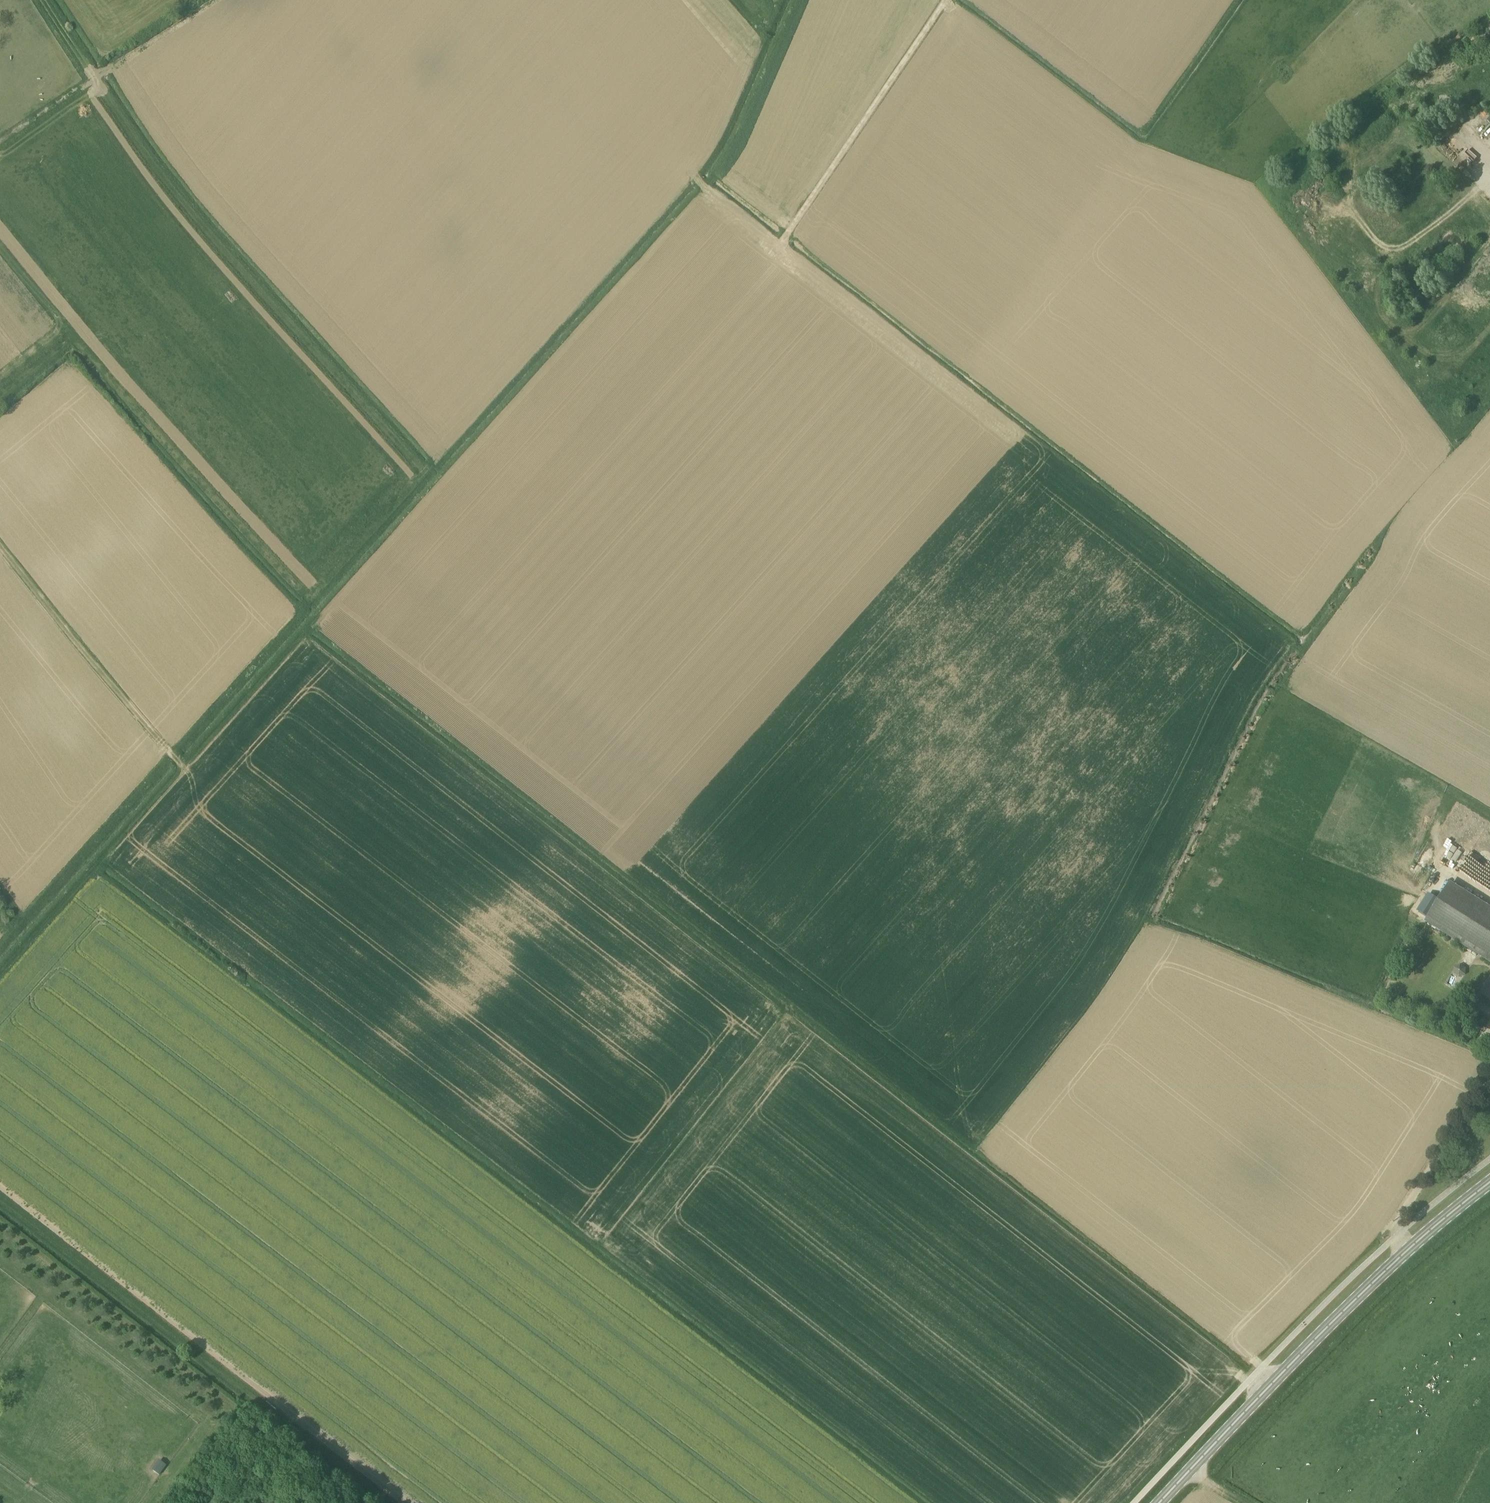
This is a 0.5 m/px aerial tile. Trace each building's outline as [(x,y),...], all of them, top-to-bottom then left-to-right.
[(1451,882),(1426,921),(1489,961),(1489,907),(1451,882)] [(1455,967),(1454,973),(1460,976),(1465,974),(1466,968),(1461,964),(1455,967)] [(1480,994),(1489,1000),(1489,977),(1480,994)]
